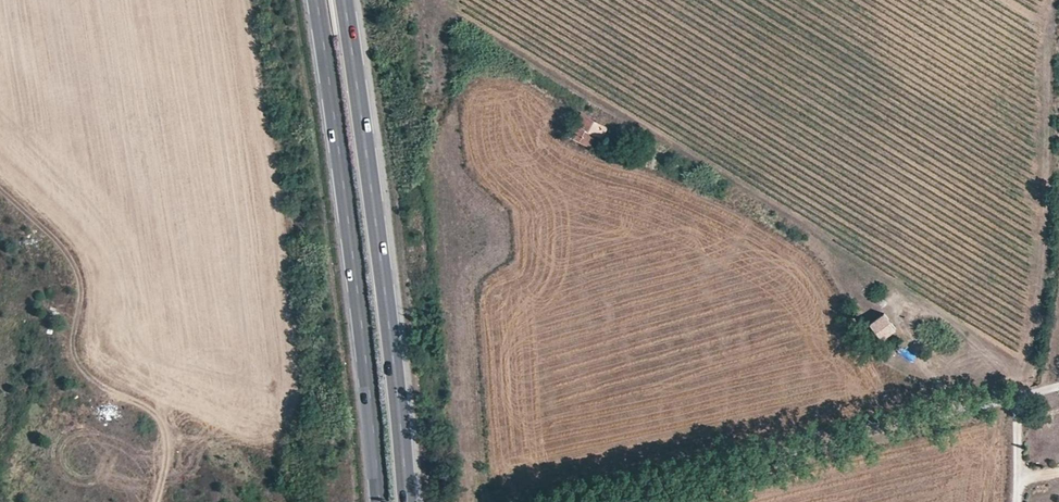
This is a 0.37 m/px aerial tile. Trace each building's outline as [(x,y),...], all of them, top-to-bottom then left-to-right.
[(580,113),(567,136),(589,148),(596,136),(601,138),(602,137),(607,127),(580,113)] [(613,131),(607,127),(602,137),(607,140),(613,131)] [(851,295),(861,307),(868,301),(859,289),(851,295)] [(883,291),(880,295),(888,303),(892,297),(883,291)] [(858,309),(882,339),(895,329),(880,309),(888,303),(880,295),(878,294),(868,301),(861,307),(858,309)]
